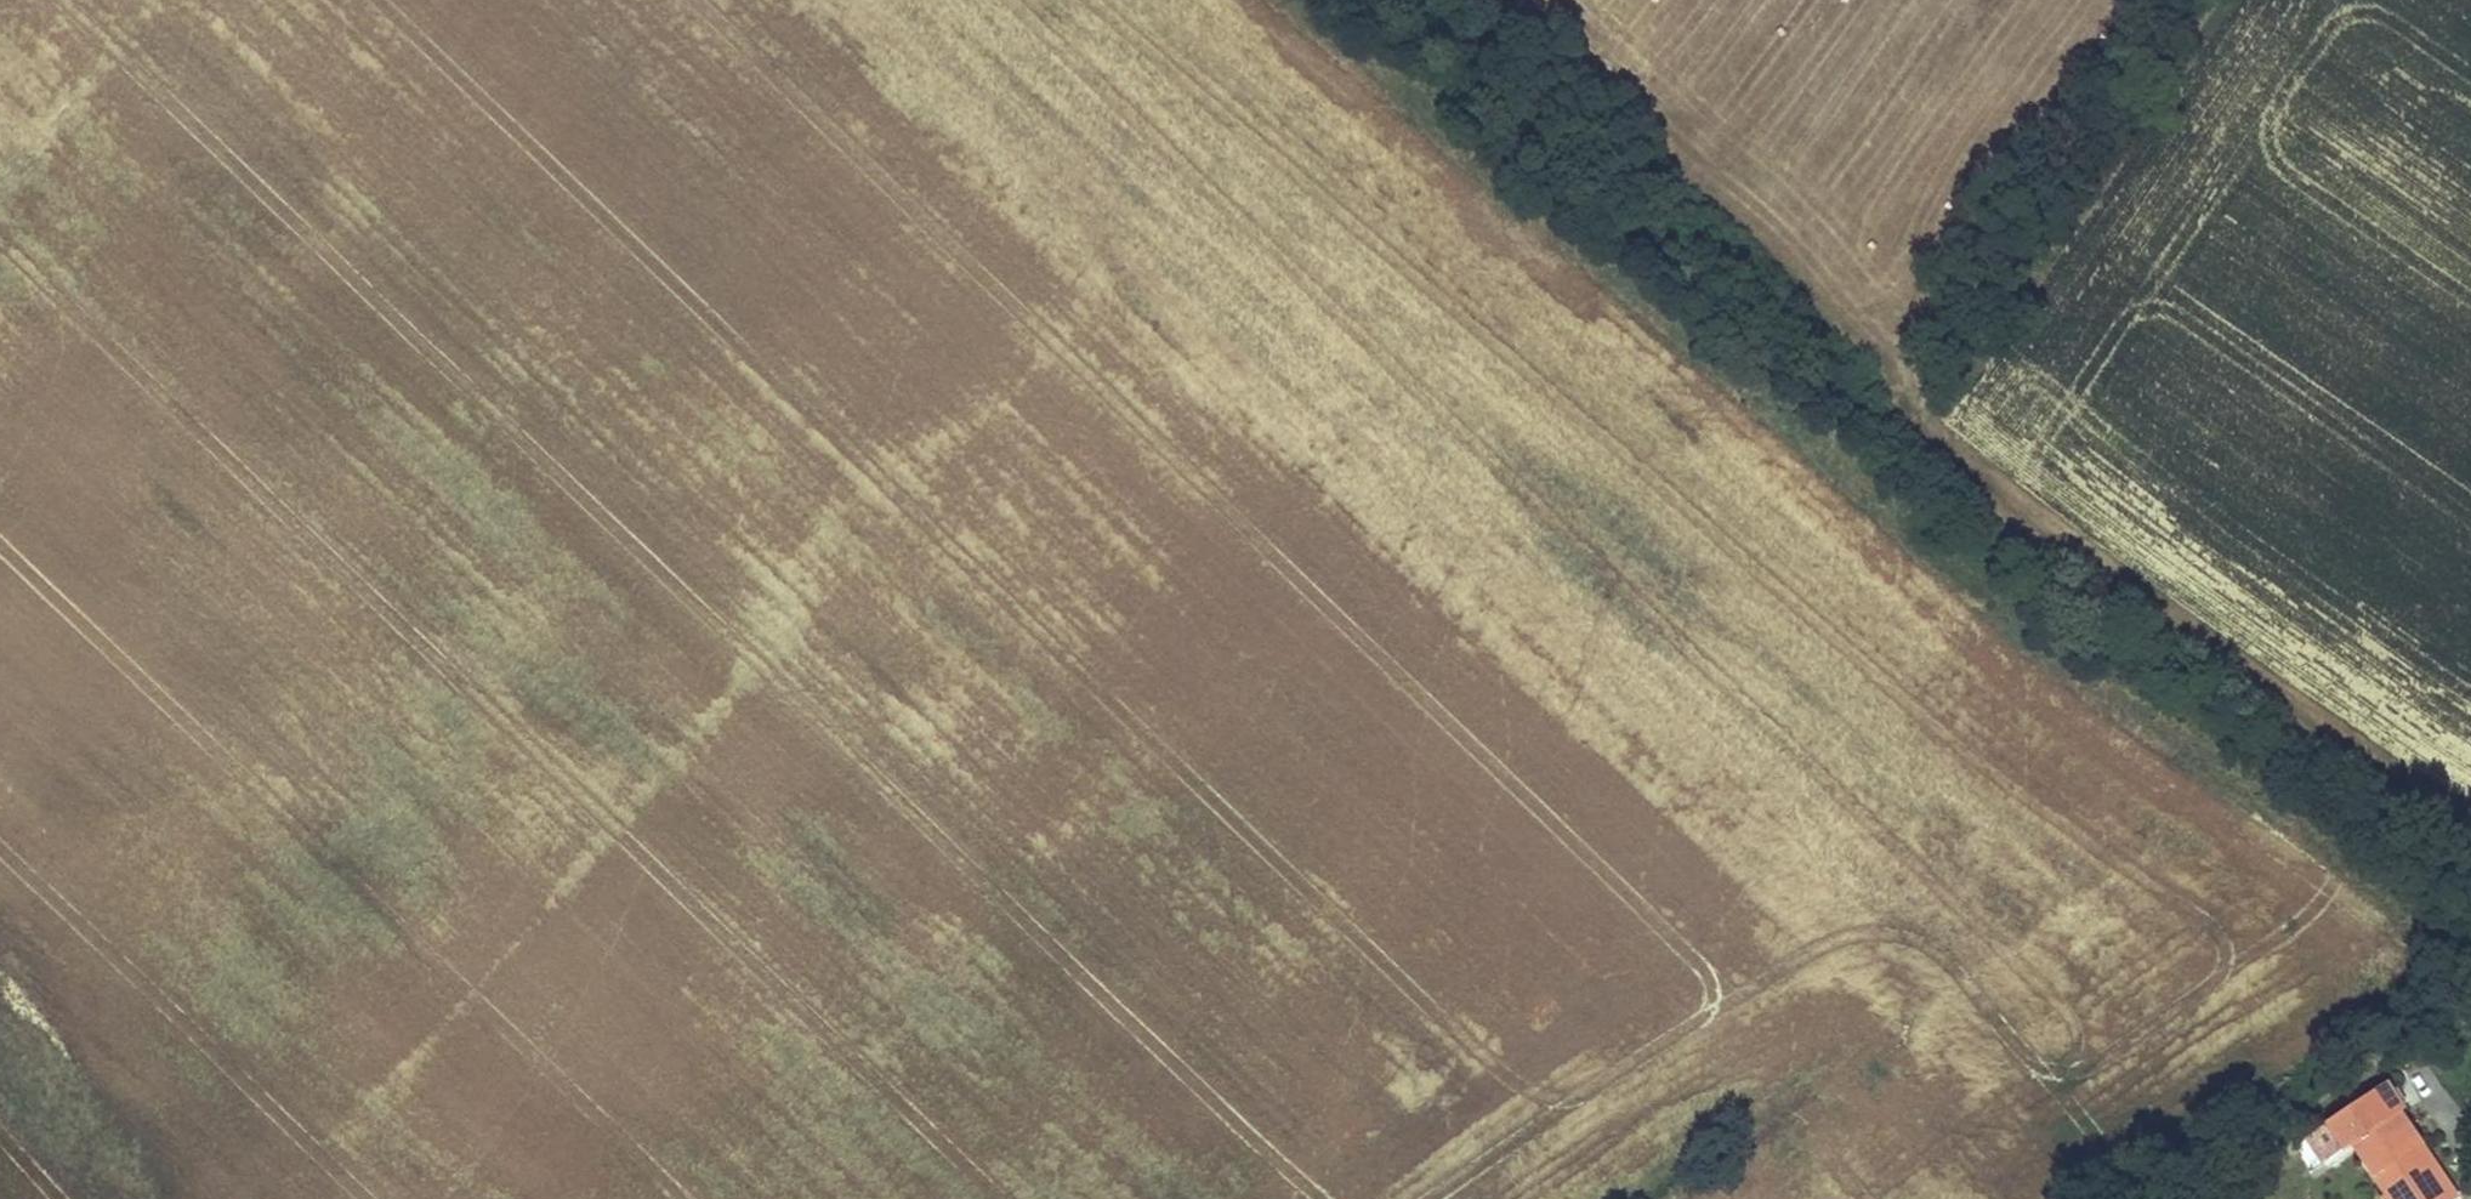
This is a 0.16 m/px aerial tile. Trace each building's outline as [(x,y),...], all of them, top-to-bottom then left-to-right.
[(2329,1125),(2346,1151),(2354,1145),(2389,1198),(2458,1198),(2401,1114),(2417,1102),(2400,1077),(2329,1125)] [(2311,1174),(2346,1151),(2329,1125),(2293,1148),(2311,1174)]
